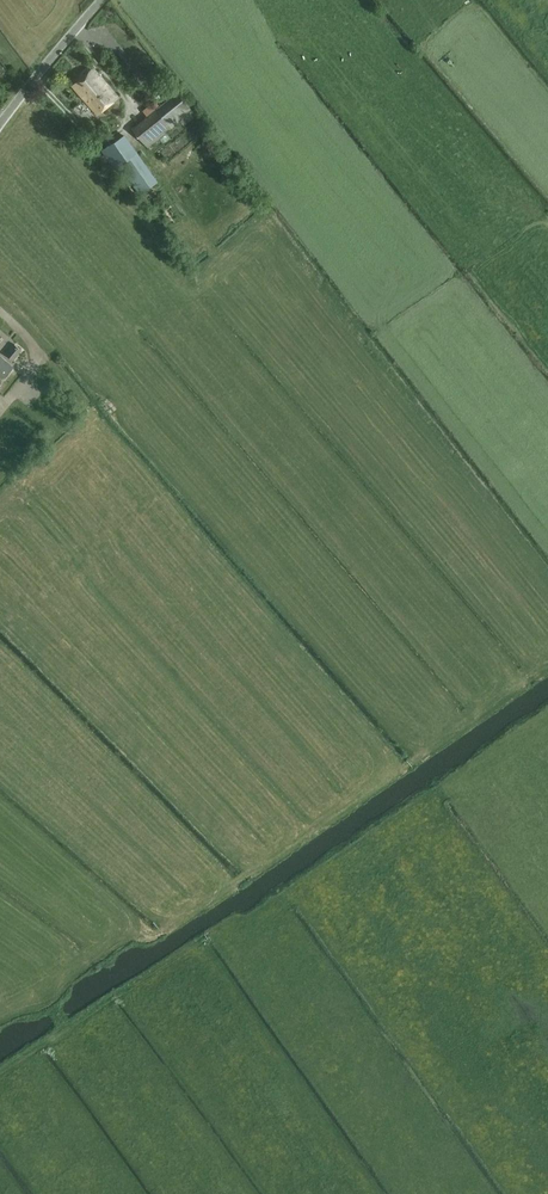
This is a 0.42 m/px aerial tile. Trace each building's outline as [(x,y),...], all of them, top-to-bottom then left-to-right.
[(98,113),(117,96),(94,68),(74,85),(98,113)] [(157,108),(133,128),(148,146),(172,127),(193,110),(178,91),(157,108)] [(159,180),(126,133),(100,152),(113,170),(120,165),(140,194),(159,180)] [(212,140),(203,139),(202,153),(212,153),(212,140)] [(14,361),(23,350),(15,343),(6,354),(14,361)] [(14,366),(0,355),(0,383),(14,366)]
